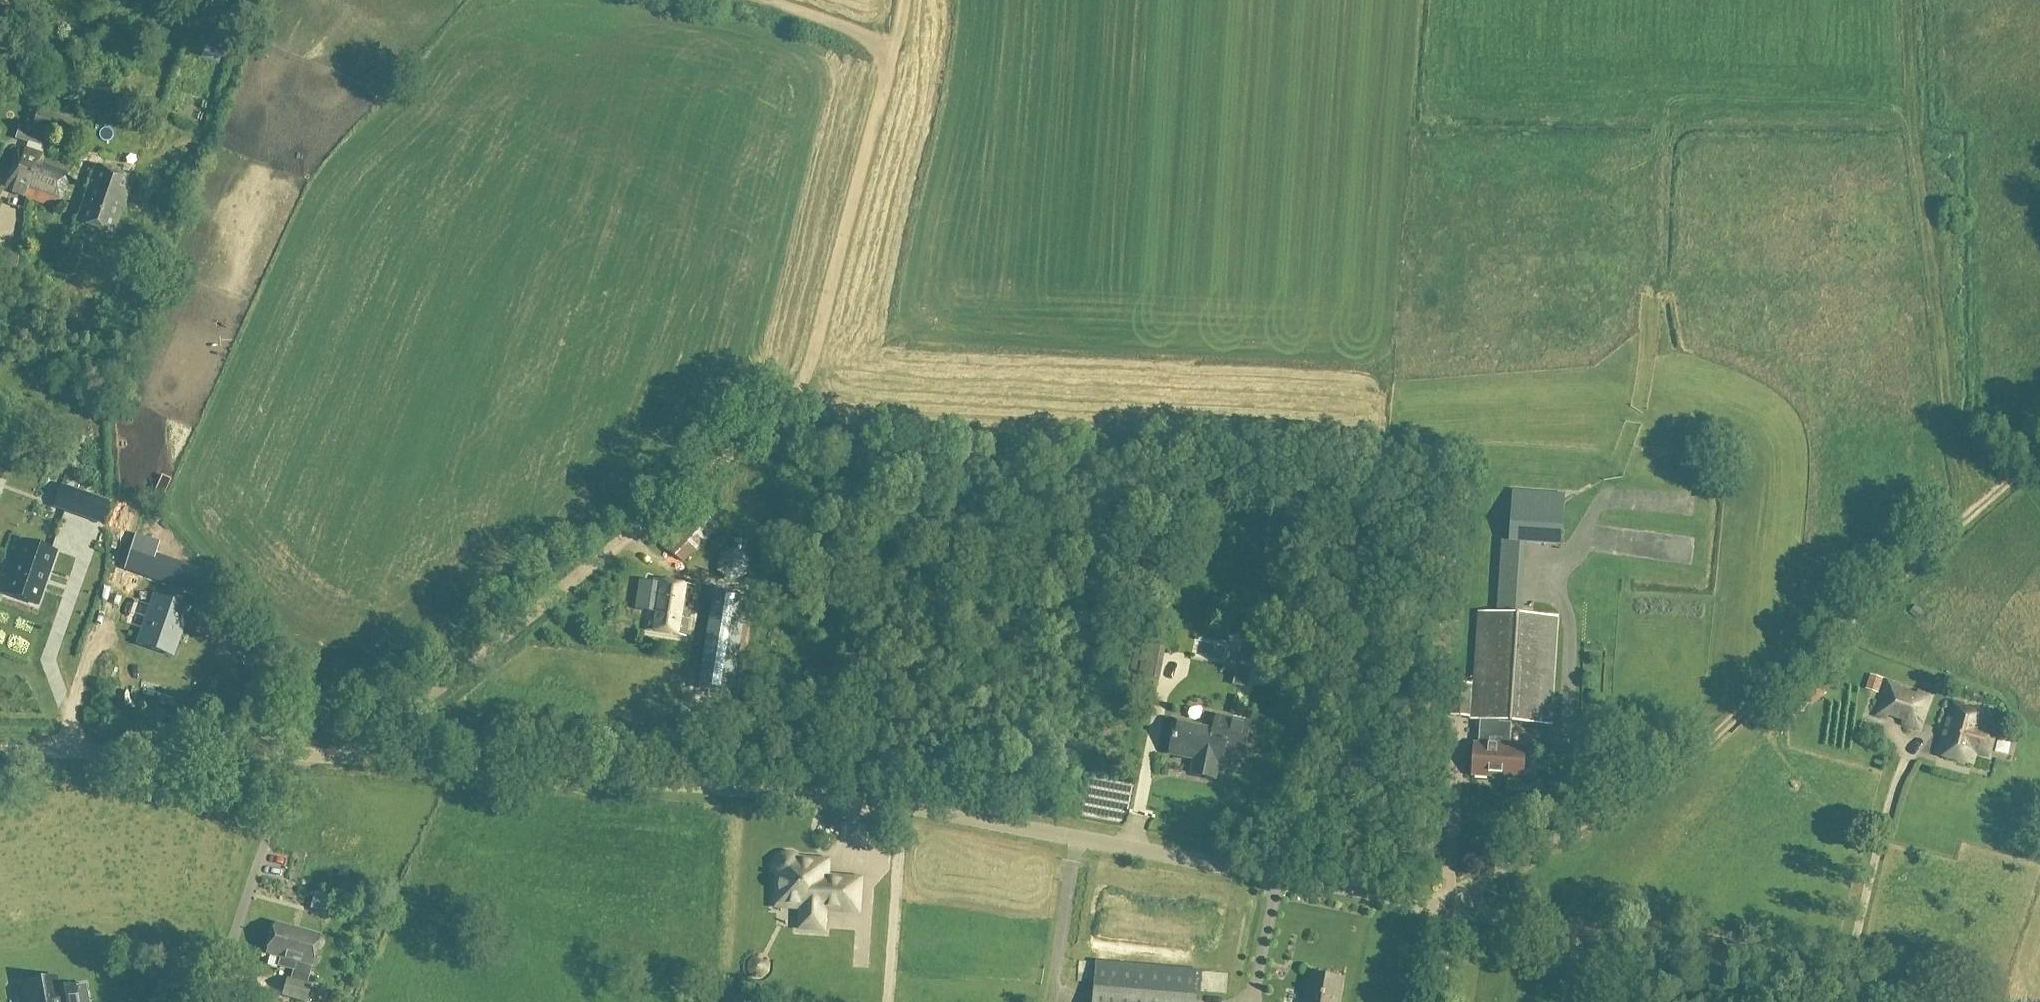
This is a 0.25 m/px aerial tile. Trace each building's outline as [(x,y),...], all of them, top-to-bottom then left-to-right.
[(39,110),(34,127),(70,137),(75,120),(39,110)] [(38,171),(44,157),(19,146),(3,186),(23,195),(34,170),(38,171)] [(70,168),(44,157),(38,171),(34,170),(23,195),(53,208),(70,168)] [(94,168),(75,222),(114,235),(133,181),(94,168)] [(1501,541),(1496,612),(1519,614),(1524,542),(1557,544),(1560,495),(1511,492),(1507,542),(1501,541)] [(711,517),(677,554),(696,570),(730,533),(711,517)] [(190,565),(155,554),(159,542),(136,534),(125,569),(182,588),(190,565)] [(5,593),(37,604),(56,551),(24,540),(5,593)] [(694,586),(655,579),(646,630),(686,636),(694,586)] [(749,595),(714,589),(699,688),(733,694),(749,595)] [(172,657),(189,608),(154,595),(137,644),(172,657)] [(131,597),(123,621),(136,625),(144,601),(131,597)] [(1479,611),(1472,720),(1480,720),(1478,743),(1475,743),(1472,775),(1523,778),(1525,746),(1509,745),(1510,730),(1499,729),(1500,722),(1550,726),(1557,616),(1519,614),(1496,612),(1479,611)] [(1920,731),(1933,694),(1918,688),(1916,693),(1902,687),(1903,684),(1888,678),(1874,715),(1887,720),(1888,715),(1903,720),(1901,724),(1920,731)] [(1449,716),(1469,717),(1471,683),(1451,682),(1449,716)] [(1794,714),(1819,693),(1810,683),(1785,704),(1794,714)] [(1987,712),(1953,701),(1937,755),(1972,765),(1975,753),(1988,757),(1996,732),(1982,728),(1987,712)] [(1215,729),(1177,721),(1171,754),(1195,759),(1192,773),(1216,778),(1218,763),(1221,764),(1224,749),(1244,753),(1250,724),(1217,717),(1215,729)] [(777,864),(777,866),(777,868),(777,870),(778,872),(779,874),(780,875),(778,903),(804,905),(802,926),(822,927),(824,907),(856,910),(859,881),(824,878),(825,863),(797,860),(797,859),(795,857),(793,856),(791,856),(789,855),(787,855),(785,856),(783,857),(781,858),(780,859),(779,860),(778,862),(777,864)] [(294,970),(291,979),(287,978),(282,994),(306,1001),(311,984),(306,983),(312,964),(310,964),(319,937),(274,923),(264,953),(280,958),(278,965),(294,970)] [(1094,1001),(1200,1001),(1203,973),(1098,963),(1094,1001)] [(1341,979),(1311,973),(1305,1001),(1337,1001),(1341,979)] [(86,984),(76,986),(75,985),(58,988),(56,976),(24,983),(28,1001),(89,1001),(86,984)]
